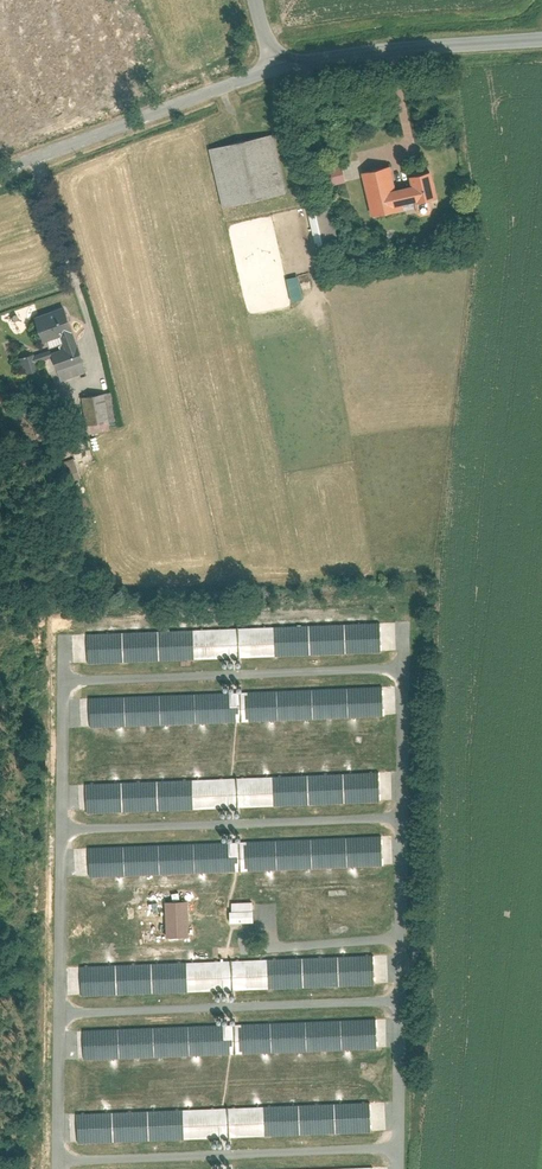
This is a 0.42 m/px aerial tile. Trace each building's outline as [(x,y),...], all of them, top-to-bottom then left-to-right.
[(263,132),(199,146),(213,205),(276,191),(263,132)] [(372,163),(350,169),(362,214),(399,204),(401,213),(425,207),(414,168),(397,173),(398,180),(378,186),(372,163)] [(342,164),(324,167),(327,185),(344,182),(342,164)] [(339,247),(330,205),(308,210),(316,251),(339,247)] [(291,301),(303,299),(297,275),(286,278),(291,301)] [(55,304),(23,315),(32,340),(48,335),(53,348),(38,354),(48,381),(78,370),(55,304)] [(116,419),(111,391),(81,396),(87,433),(110,429),(109,421),(116,419)] [(69,481),(80,477),(74,458),(62,462),(69,481)] [(372,619),(78,633),(79,663),(373,650),(372,619)] [(372,684),(77,697),(79,728),(373,714),(372,684)] [(370,770),(76,783),(77,813),(371,800),(370,770)] [(370,834),(76,847),(77,877),(372,864),(370,834)] [(191,898),(162,901),(164,933),(197,933),(191,898)] [(254,921),(253,901),(229,902),(230,922),(254,921)] [(364,952),(70,966),(71,996),(365,983),(364,952)] [(365,1016),(71,1030),(72,1060),(366,1046),(365,1016)] [(360,1098),(66,1112),(67,1142),(362,1129),(360,1098)]
